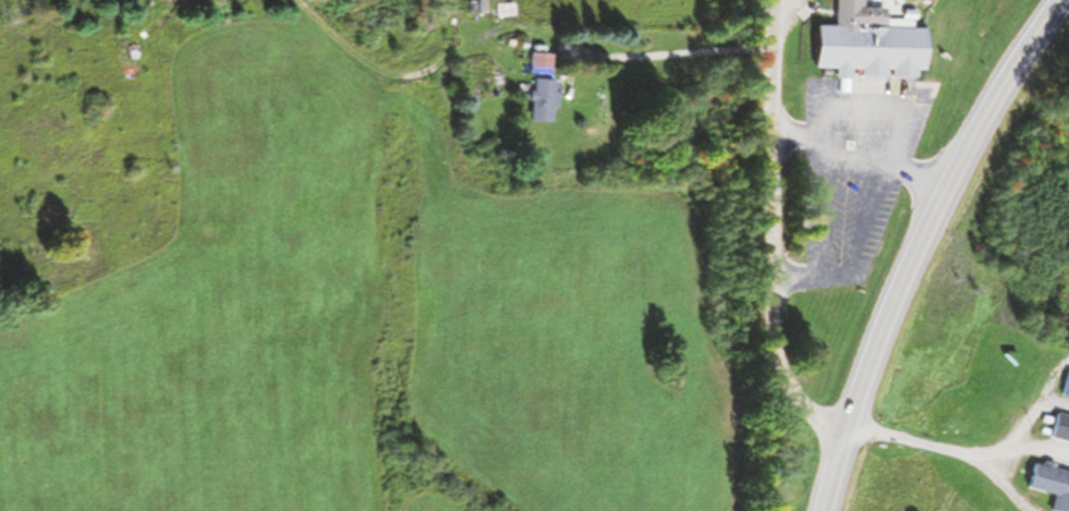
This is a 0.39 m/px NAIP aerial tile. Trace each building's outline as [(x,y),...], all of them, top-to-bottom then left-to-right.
[(488,12),(488,0),(479,0),(479,12),(488,12)] [(838,68),(837,78),(853,78),(853,68),(862,69),(862,77),(920,78),(920,70),(928,70),(929,27),(913,27),(913,26),(888,26),(889,4),(866,3),(867,0),(838,0),(837,25),(819,25),(818,68),(838,68)] [(533,121),(557,121),(557,54),(533,54),(533,121)] [(1057,415),(1052,439),(1068,442),(1068,417),(1057,415)] [(1032,468),(1032,492),(1054,492),(1054,510),(1068,510),(1068,468),(1032,468)]
